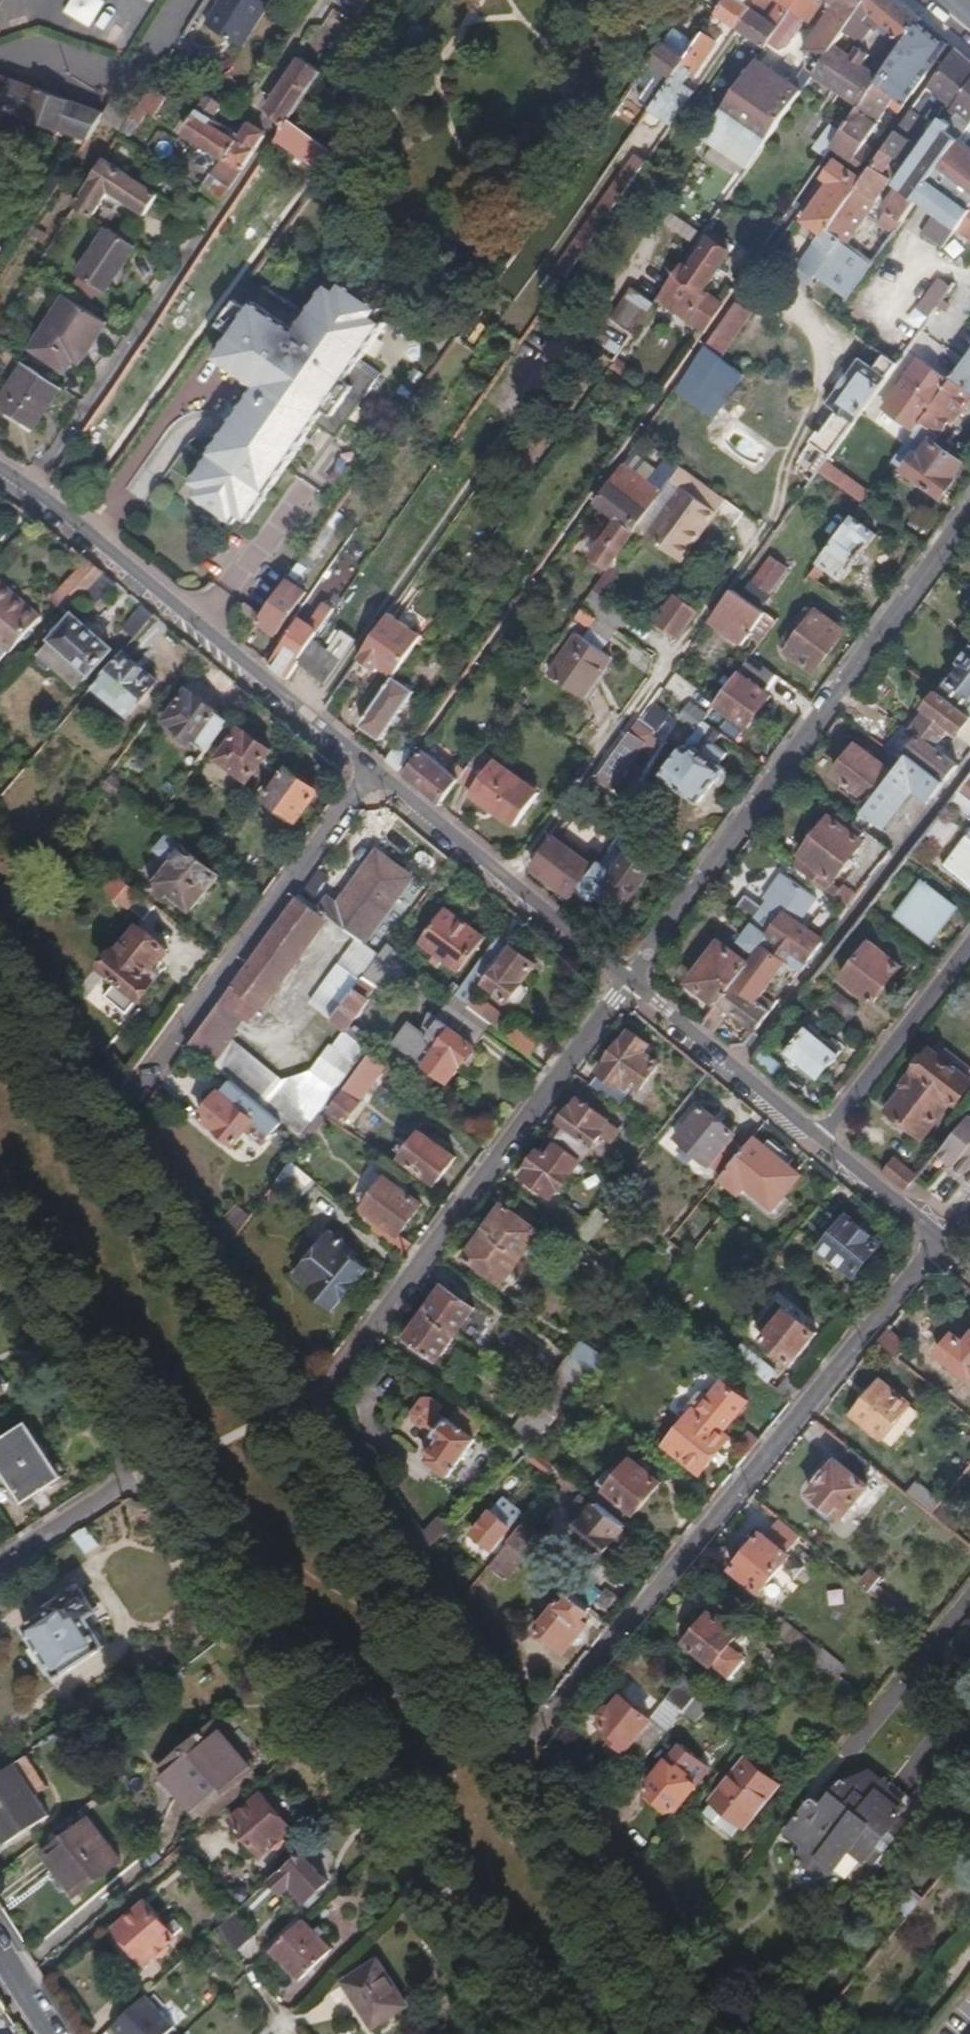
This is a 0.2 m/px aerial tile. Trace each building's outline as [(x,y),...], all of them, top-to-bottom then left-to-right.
[(104,0),(70,0),(64,12),(90,26),(104,0)] [(269,7),(258,0),(222,0),(206,25),(242,48),(269,7)] [(704,11),(712,17),(714,14),(724,0),(712,0),(704,11)] [(749,0),(724,0),(714,14),(736,30),(749,12),(750,10),(745,5),(749,0)] [(801,0),(776,0),(774,3),(778,6),(765,23),(749,12),(736,30),(765,51),(767,49),(771,43),(792,13),(801,0)] [(792,13),(771,43),(767,49),(771,52),(773,50),(780,56),(789,49),(807,23),(812,27),(829,2),(835,7),(806,52),(811,56),(807,60),(808,69),(793,90),(800,95),(814,75),(821,64),(841,36),(845,30),(866,0),(801,0),(792,13)] [(897,0),(866,0),(845,30),(862,44),(872,31),(878,24),(882,27),(886,30),(882,35),(894,45),(898,40),(905,45),(920,23),(921,21),(897,0)] [(905,105),(947,47),(920,23),(905,45),(899,53),(877,85),(905,105)] [(876,34),(882,27),(878,24),(872,31),(876,34)] [(690,78),(721,35),(707,25),(691,47),(670,78),(647,110),(669,126),(672,122),(684,105),(693,92),(681,84),(687,76),(690,78)] [(892,48),(872,74),(862,66),(868,58),(859,51),(852,59),(844,54),(851,44),(841,36),(821,64),(814,75),(861,107),(877,85),(899,53),(892,48)] [(899,53),(905,45),(898,40),(894,45),(892,48),(899,53)] [(670,78),(691,47),(684,43),(677,53),(663,43),(649,62),(670,78)] [(944,109),(966,124),(969,118),(969,64),(956,51),(861,181),(824,232),(838,242),(844,247),(890,182),(879,173),(891,157),(899,163),(925,126),(922,124),(925,120),(932,125),(944,109)] [(774,76),(781,66),(768,56),(761,66),(774,76)] [(306,98),(323,73),(300,57),(266,108),(282,128),(283,131),(306,98)] [(748,171),(800,95),(793,90),(774,76),(761,66),(756,63),(729,102),(704,139),(748,171)] [(0,75),(0,106),(11,111),(17,113),(35,120),(87,140),(101,117),(103,113),(93,110),(0,75)] [(864,145),(878,126),(875,124),(890,104),(898,115),(905,105),(877,85),(861,107),(841,135),(832,148),(860,168),(872,151),(864,145)] [(149,115),(159,100),(148,92),(133,117),(124,131),(123,132),(132,138),(148,114),(149,115)] [(704,139),(729,102),(717,94),(703,115),(708,118),(692,141),(689,139),(682,149),(692,156),(704,139)] [(218,207),(263,139),(263,133),(244,122),(237,133),(214,119),(223,105),(209,95),(184,134),(223,159),(216,169),(223,174),(207,200),(218,207)] [(322,144),(303,132),(318,110),(320,107),(306,98),(283,131),(282,128),(275,139),(326,176),(340,156),(322,144)] [(123,110),(110,103),(103,113),(101,117),(124,131),(133,117),(123,110)] [(688,125),(691,110),(684,105),(672,122),(684,130),(688,125)] [(0,106),(0,113),(9,117),(11,111),(0,106)] [(328,136),(314,127),(323,114),(318,110),(303,132),(322,144),(328,136)] [(35,120),(17,113),(15,117),(33,124),(35,120)] [(969,211),(969,118),(966,124),(960,133),(916,201),(957,230),(969,211)] [(916,201),(960,133),(945,122),(894,190),(897,192),(882,212),(885,215),(877,226),(890,236),(916,201)] [(832,148),(841,135),(829,126),(819,140),(832,148)] [(832,148),(819,140),(813,149),(825,158),(832,148)] [(890,182),(902,165),(899,163),(891,157),(879,173),(890,182)] [(71,164),(62,159),(60,164),(69,169),(71,164)] [(158,197),(134,181),(104,162),(75,208),(91,219),(108,193),(145,217),(158,197)] [(814,276),(838,242),(824,232),(861,181),(835,163),(823,181),(828,185),(804,222),(820,235),(814,243),(814,246),(798,267),(812,278),(814,276)] [(559,284),(638,171),(632,167),(627,175),(623,172),(551,277),(559,284)] [(957,230),(969,240),(969,211),(957,230)] [(126,262),(135,248),(108,229),(78,275),(99,288),(106,292),(109,286),(119,293),(122,288),(118,285),(131,265),(126,262)] [(704,289),(733,248),(714,234),(705,247),(698,242),(666,288),(661,295),(707,327),(724,303),(704,289)] [(846,298),(870,265),(855,254),(844,247),(838,242),(814,276),(846,298)] [(874,259),(859,248),(855,254),(870,265),(874,259)] [(385,267),(379,263),(364,286),(421,324),(436,302),(385,267)] [(86,309),(99,288),(78,275),(65,295),(86,309)] [(947,306),(958,291),(953,288),(955,285),(952,283),(949,288),(939,281),(917,310),(923,315),(929,319),(942,302),(947,306)] [(334,438),(381,374),(361,359),(387,324),(377,317),(382,310),(344,283),(339,290),(330,283),(306,315),(266,286),(250,308),(236,297),(218,321),(233,332),(216,357),(258,387),(189,481),(199,489),(195,495),(231,522),(237,515),(245,521),(307,437),(316,424),(322,428),(334,438)] [(633,291),(591,349),(612,363),(653,305),(633,291)] [(62,370),(84,337),(90,341),(102,324),(62,297),(28,348),(62,370)] [(719,358),(749,316),(735,305),(705,348),(719,358)] [(928,321),(929,319),(923,315),(898,350),(904,354),(911,344),(928,321)] [(966,348),(955,340),(928,321),(911,344),(949,372),(966,348)] [(518,343),(504,333),(497,344),(510,354),(518,343)] [(712,420),(743,376),(720,359),(719,358),(705,348),(695,360),(673,393),(712,420)] [(952,380),(969,393),(969,356),(952,380)] [(808,444),(828,459),(853,424),(895,365),(883,357),(872,372),(859,362),(828,405),(838,413),(822,436),(816,432),(808,444)] [(58,388),(22,364),(0,398),(0,410),(3,412),(11,417),(30,430),(58,388)] [(952,380),(905,445),(921,457),(932,441),(934,442),(969,393),(952,380)] [(3,412),(0,416),(0,418),(7,423),(11,417),(3,412)] [(312,441),(322,428),(316,424),(307,437),(312,441)] [(963,466),(933,444),(934,442),(932,441),(921,457),(905,445),(891,464),(942,501),(956,483),(952,481),(963,466)] [(646,512),(660,493),(622,464),(609,483),(646,512)] [(606,568),(646,512),(609,483),(594,504),(615,520),(590,556),(606,568)] [(680,563),(716,514),(681,489),(646,538),(680,563)] [(843,580),(876,536),(858,523),(869,508),(863,503),(809,576),(814,580),(822,569),(820,567),(822,564),(843,580)] [(274,633),(304,590),(300,587),(305,579),(298,575),(307,562),(310,561),(335,530),(325,523),(264,610),(257,621),(274,633)] [(781,566),(786,559),(780,554),(775,561),(781,566)] [(606,568),(590,556),(585,562),(602,574),(606,568)] [(82,596),(103,573),(89,562),(52,600),(66,612),(67,612),(69,610),(82,596)] [(94,607),(116,583),(103,573),(82,596),(94,607)] [(0,582),(0,587),(14,599),(16,596),(0,582)] [(41,618),(16,596),(14,599),(0,587),(0,645),(7,652),(10,654),(41,618)] [(624,615),(590,590),(580,604),(585,608),(598,618),(614,629),(624,615)] [(753,632),(765,615),(732,591),(710,623),(742,646),(753,632)] [(678,637),(696,612),(676,598),(659,622),(678,637)] [(135,640),(156,616),(142,605),(122,629),(135,640)] [(256,616),(241,605),(234,615),(248,626),(256,616)] [(585,608),(578,617),(610,641),(618,632),(614,629),(598,618),(585,608)] [(113,651),(69,610),(67,612),(66,612),(48,632),(55,638),(35,660),(49,672),(54,667),(78,689),(113,651)] [(394,674),(421,635),(388,611),(357,656),(370,665),(374,660),(379,664),(394,674)] [(814,674),(844,633),(815,612),(785,653),(814,674)] [(312,638),(326,619),(318,613),(309,626),(300,619),(268,664),(284,677),(296,661),(312,638)] [(762,639),(775,622),(765,615),(753,632),(762,639)] [(323,684),(354,639),(343,629),(327,651),(312,638),(296,661),(323,684)] [(583,697),(613,657),(580,633),(551,673),(583,697)] [(969,707),(969,648),(957,665),(959,667),(947,684),(943,681),(935,693),(964,714),(969,707)] [(157,684),(123,655),(94,689),(128,718),(157,684)] [(772,671),(750,655),(741,669),(762,685),(772,671)] [(376,669),(379,664),(374,660),(370,665),(376,669)] [(746,730),(770,697),(737,673),(714,704),(714,705),(746,730)] [(380,738),(415,691),(393,675),(360,723),(380,738)] [(204,757),(233,717),(221,708),(217,713),(188,691),(165,721),(194,742),(194,751),(204,757)] [(969,719),(969,718),(964,714),(935,693),(922,711),(925,713),(910,734),(916,739),(905,754),(944,782),(956,766),(934,749),(949,728),(958,735),(969,719)] [(513,718),(520,707),(512,701),(504,711),(513,718)] [(692,729),(702,715),(689,705),(678,719),(692,729)] [(655,734),(667,717),(653,706),(640,723),(655,734)] [(713,722),(706,716),(703,720),(710,726),(713,722)] [(958,735),(969,743),(969,719),(958,735)] [(717,766),(726,754),(714,745),(721,734),(710,726),(703,720),(661,777),(698,804),(723,771),(717,766)] [(650,737),(650,736),(636,725),(597,778),(612,788),(640,750),(650,737)] [(246,781),(270,749),(247,733),(246,735),(238,730),(217,760),(246,781)] [(417,740),(405,731),(398,740),(411,749),(417,740)] [(648,757),(658,744),(650,737),(640,750),(648,757)] [(397,770),(411,749),(398,740),(384,760),(397,770)] [(518,816),(542,782),(483,741),(469,760),(459,774),(518,816)] [(905,754),(891,744),(886,751),(887,753),(899,762),(905,754)] [(866,808),(899,762),(887,753),(878,765),(855,747),(833,776),(859,797),(856,801),(866,808)] [(449,771),(421,749),(403,775),(438,804),(440,801),(457,778),(449,771)] [(459,774),(469,760),(461,754),(449,771),(457,778),(459,774)] [(930,801),(944,782),(905,754),(899,762),(866,808),(854,825),(878,842),(917,791),(930,801)] [(310,805),(319,792),(288,769),(266,799),(297,823),(303,815),(307,818),(314,808),(310,805)] [(968,774),(956,791),(969,803),(969,776),(968,774)] [(115,799),(123,788),(111,779),(103,789),(115,799)] [(956,791),(946,804),(967,820),(969,817),(969,803),(956,791)] [(669,808),(649,793),(640,805),(661,820),(669,808)] [(829,884),(863,840),(859,837),(861,834),(836,815),(831,822),(827,818),(798,856),(800,858),(793,867),(835,898),(840,891),(829,884)] [(592,847),(599,831),(575,820),(568,836),(592,847)] [(620,850),(632,834),(624,828),(610,846),(616,851),(620,850)] [(969,893),(969,830),(939,869),(969,894),(969,893)] [(594,868),(554,838),(532,868),(572,898),(574,896),(583,883),(594,868)] [(219,877),(182,847),(148,889),(162,901),(167,894),(190,912),(219,877)] [(363,941),(413,875),(380,849),(339,901),(330,894),(319,908),(328,915),(356,935),(363,941)] [(620,909),(646,873),(624,857),(612,873),(600,860),(594,868),(583,883),(584,884),(583,888),(583,892),(584,895),(586,897),(589,899),(592,899),(595,898),(599,896),(600,895),(620,909)] [(309,901),(330,873),(322,867),(301,895),(309,901)] [(821,942),(797,925),(816,900),(781,874),(761,900),(776,911),(771,916),(742,895),(732,909),(752,925),(767,937),(761,945),(784,963),(798,973),(821,942)] [(154,908),(117,877),(105,891),(143,922),(154,908)] [(952,909),(920,883),(893,916),(924,942),(952,909)] [(247,1022),(328,915),(319,908),(309,901),(301,895),(221,1001),(245,1019),(247,1022)] [(591,910),(574,896),(572,898),(563,909),(580,924),(591,910)] [(456,975),(481,943),(444,914),(418,946),(434,958),(429,965),(437,971),(442,964),(456,975)] [(761,945),(767,937),(752,925),(738,944),(753,955),(761,945)] [(146,974),(166,951),(139,927),(117,953),(114,951),(99,969),(116,982),(104,997),(126,1015),(155,981),(146,974)] [(331,1015),(379,952),(363,941),(356,935),(308,997),(331,1015)] [(483,984),(511,947),(499,938),(453,998),(465,1007),(475,995),(483,984)] [(898,969),(867,943),(838,977),(868,1003),(898,969)] [(375,995),(389,977),(391,979),(406,960),(386,944),(379,952),(331,1015),(344,1027),(352,1033),(356,1028),(350,1022),(364,1004),(361,1002),(371,991),(375,995)] [(755,1002),(784,963),(761,945),(753,955),(745,966),(731,984),(755,1002)] [(731,984),(745,966),(719,946),(690,984),(706,995),(702,1000),(709,1005),(712,1001),(716,1004),(731,984)] [(509,1003),(537,967),(511,947),(483,984),(509,1003)] [(808,1001),(820,985),(812,978),(809,982),(800,994),(808,1001)] [(755,1002),(731,984),(716,1004),(723,1010),(753,1032),(768,1012),(755,1002)] [(854,1009),(834,993),(824,1006),(844,1022),(854,1009)] [(505,1019),(475,995),(465,1007),(490,1027),(496,1031),(505,1019)] [(234,1034),(245,1019),(221,1001),(210,1016),(234,1034)] [(472,1051),(486,1034),(485,1033),(448,1003),(436,1017),(429,1012),(423,1033),(412,1024),(398,1040),(448,1081),(464,1061),(469,1064),(477,1054),(472,1051)] [(707,1031),(723,1010),(716,1004),(699,1025),(707,1031)] [(319,1110),(365,1045),(352,1033),(344,1027),(332,1044),(329,1041),(309,1069),(279,1078),(229,1040),(234,1034),(210,1016),(188,1046),(228,1078),(279,1119),(299,1135),(308,1123),(319,1110)] [(814,1083),(838,1052),(806,1027),(782,1057),(786,1060),(783,1063),(795,1072),(797,1069),(814,1083)] [(538,1045),(518,1028),(507,1041),(528,1057),(538,1045)] [(638,1091),(657,1066),(642,1054),(648,1046),(630,1032),(620,1045),(617,1043),(604,1060),(606,1062),(588,1085),(617,1106),(632,1086),(638,1091)] [(347,1121),(368,1092),(365,1090),(375,1076),(370,1072),(380,1058),(368,1048),(326,1107),(347,1121)] [(951,1102),(956,1105),(969,1087),(969,1081),(930,1050),(913,1071),(915,1073),(885,1111),(889,1115),(906,1127),(921,1140),(951,1102)] [(185,1073),(197,1057),(188,1051),(177,1067),(185,1073)] [(279,1119),(228,1078),(218,1091),(217,1089),(196,1114),(232,1143),(244,1129),(261,1142),(279,1119)] [(580,1161),(609,1123),(581,1099),(573,1108),(571,1107),(559,1122),(561,1125),(551,1138),(556,1142),(580,1161)] [(717,1181),(743,1149),(731,1138),(733,1135),(699,1106),(672,1139),(706,1166),(701,1173),(714,1184),(717,1181)] [(308,1123),(299,1135),(304,1139),(307,1141),(326,1115),(319,1110),(308,1123)] [(906,1127),(889,1115),(885,1119),(902,1132),(906,1127)] [(966,1115),(955,1128),(934,1154),(945,1164),(951,1169),(947,1173),(969,1192),(969,1118),(966,1115)] [(436,1186),(454,1159),(417,1133),(398,1159),(436,1186)] [(763,1219),(797,1178),(751,1139),(743,1149),(717,1181),(763,1219)] [(560,1191),(581,1161),(580,1161),(556,1142),(545,1157),(538,1152),(527,1167),(529,1169),(522,1177),(551,1198),(557,1190),(560,1191)] [(316,1180),(290,1158),(263,1195),(273,1202),(282,1190),(301,1203),(316,1180)] [(915,1177),(895,1160),(883,1174),(903,1191),(911,1181),(915,1177)] [(947,1173),(951,1169),(945,1164),(941,1169),(947,1173)] [(614,1186),(621,1178),(610,1171),(604,1179),(614,1186)] [(399,1234),(423,1206),(389,1176),(365,1204),(399,1234)] [(226,1247),(250,1214),(231,1202),(213,1228),(226,1247)] [(399,1234),(365,1204),(355,1215),(389,1245),(399,1234)] [(520,1260),(540,1233),(503,1205),(483,1232),(520,1260)] [(584,1245),(604,1220),(594,1211),(584,1223),(573,1237),(584,1245)] [(852,1277),(878,1246),(845,1218),(819,1250),(852,1277)] [(333,1308),(367,1269),(344,1250),(348,1246),(330,1231),(295,1272),(313,1287),(311,1289),(333,1308)] [(502,1284),(520,1260),(483,1232),(464,1257),(502,1284)] [(678,1268),(686,1258),(681,1254),(673,1264),(678,1268)] [(455,1335),(474,1310),(443,1286),(424,1312),(455,1335)] [(780,1302),(757,1341),(794,1363),(818,1324),(780,1302)] [(455,1335),(424,1312),(405,1338),(436,1360),(450,1342),(477,1362),(483,1355),(455,1335)] [(633,1344),(641,1335),(635,1330),(639,1327),(633,1322),(623,1335),(633,1344)] [(897,1358),(908,1346),(887,1328),(877,1341),(897,1358)] [(969,1378),(969,1338),(964,1345),(953,1335),(938,1354),(969,1379),(969,1378)] [(591,1374),(603,1359),(578,1341),(566,1356),(591,1374)] [(784,1381),(741,1346),(731,1358),(775,1392),(784,1381)] [(573,1396),(591,1374),(566,1356),(535,1393),(560,1412),(573,1396)] [(882,1440),(911,1407),(902,1400),(879,1381),(851,1414),(882,1440)] [(728,1439),(721,1433),(746,1403),(721,1382),(709,1396),(705,1393),(698,1392),(688,1404),(690,1410),(661,1445),(697,1475),(728,1439)] [(556,1416),(560,1412),(535,1393),(506,1434),(528,1451),(556,1416)] [(916,1400),(908,1393),(902,1400),(911,1407),(916,1400)] [(446,1478),(474,1441),(471,1438),(480,1427),(457,1408),(446,1423),(435,1415),(440,1409),(433,1403),(426,1404),(416,1418),(417,1425),(437,1440),(422,1460),(446,1478)] [(43,1449),(26,1422),(0,1439),(0,1466),(5,1474),(43,1449)] [(749,1453),(759,1441),(750,1433),(740,1445),(749,1453)] [(61,1475),(43,1449),(5,1474),(24,1500),(61,1475)] [(843,1520),(870,1488),(868,1486),(879,1473),(849,1449),(838,1461),(836,1460),(809,1493),(843,1520)] [(551,1468),(528,1451),(522,1457),(545,1476),(551,1468)] [(633,1514),(658,1484),(628,1459),(613,1478),(606,1472),(596,1483),(633,1514)] [(558,1480),(562,1476),(554,1470),(551,1475),(558,1480)] [(939,1502),(916,1482),(905,1495),(915,1502),(929,1514),(938,1503),(939,1502)] [(633,1514),(596,1483),(586,1496),(595,1503),(624,1526),(633,1514)] [(598,1558),(624,1526),(595,1503),(593,1506),(579,1496),(567,1510),(580,1521),(569,1534),(598,1558)] [(490,1551),(509,1528),(490,1511),(478,1524),(474,1520),(469,1527),(473,1531),(470,1534),(490,1551)] [(428,1547),(448,1526),(437,1517),(417,1537),(428,1547)] [(762,1532),(732,1569),(760,1592),(772,1578),(775,1581),(781,1573),(778,1570),(790,1556),(786,1552),(799,1536),(778,1519),(765,1535),(762,1532)] [(539,1568),(555,1548),(523,1523),(507,1542),(524,1556),(539,1568)] [(99,1545),(86,1526),(72,1535),(86,1554),(99,1545)] [(505,1579),(524,1556),(507,1542),(488,1566),(505,1579)] [(875,1584),(879,1580),(868,1570),(856,1583),(868,1593),(875,1584)] [(912,1613),(875,1584),(868,1593),(904,1622),(912,1613)] [(57,1680),(107,1647),(86,1615),(95,1609),(82,1589),(22,1628),(57,1680)] [(586,1626),(580,1621),(589,1610),(568,1592),(535,1631),(563,1654),(586,1626)] [(467,1608),(474,1600),(468,1594),(461,1603),(467,1608)] [(744,1621),(723,1603),(712,1615),(734,1633),(744,1621)] [(742,1662),(726,1649),(737,1636),(734,1633),(712,1615),(709,1612),(682,1644),(725,1681),(742,1662)] [(818,1651),(779,1618),(769,1630),(808,1663),(818,1651)] [(844,1669),(820,1649),(818,1651),(808,1663),(832,1684),(844,1669)] [(608,1739),(640,1765),(666,1734),(680,1716),(682,1714),(701,1691),(685,1678),(666,1701),(649,1721),(620,1697),(611,1709),(605,1709),(601,1714),(602,1720),(600,1723),(612,1733),(608,1739)] [(693,1727),(714,1702),(701,1691),(682,1714),(680,1716),(693,1727)] [(735,1713),(727,1706),(723,1710),(732,1717),(735,1713)] [(195,1817),(258,1765),(220,1718),(156,1771),(195,1817)] [(834,1749),(842,1739),(832,1731),(824,1741),(834,1749)] [(743,1829),(779,1785),(746,1758),(712,1801),(713,1802),(704,1812),(734,1837),(741,1828),(743,1829)] [(676,1808),(696,1784),(685,1775),(688,1771),(678,1764),(675,1767),(666,1759),(645,1783),(645,1791),(669,1811),(676,1808)] [(12,1762),(0,1770),(0,1836),(4,1842),(45,1814),(12,1762)] [(203,1826),(266,1773),(258,1765),(195,1817),(203,1826)] [(886,1837),(901,1819),(898,1816),(905,1808),(886,1792),(891,1787),(873,1771),(864,1782),(859,1777),(853,1784),(847,1779),(825,1805),(816,1797),(787,1831),(807,1848),(802,1854),(821,1871),(832,1858),(840,1865),(858,1843),(871,1854),(875,1849),(886,1837)] [(275,1815),(259,1795),(229,1820),(247,1840),(255,1833),(258,1837),(271,1826),(267,1822),(275,1815)] [(117,1861),(85,1819),(39,1852),(51,1868),(58,1862),(79,1889),(117,1861)] [(883,1856),(893,1843),(886,1837),(875,1849),(883,1856)] [(308,1903),(329,1882),(302,1854),(283,1873),(279,1869),(269,1879),(283,1895),(292,1887),(308,1903)] [(79,1889),(58,1862),(51,1868),(71,1894),(79,1889)] [(908,1916),(922,1899),(911,1889),(897,1906),(908,1916)] [(174,1936),(145,1901),(116,1926),(145,1961),(154,1953),(157,1957),(169,1947),(165,1943),(174,1936)] [(253,1937),(235,1910),(218,1925),(235,1954),(253,1937)] [(297,1982),(330,1950),(301,1920),(268,1952),(297,1982)] [(404,2006),(374,1959),(339,1981),(370,2028),(404,2006)] [(310,2031),(343,1993),(324,1977),(292,2015),(310,2031)] [(745,2022),(727,1996),(719,2002),(738,2031),(745,2022)] [(137,2009),(114,2032),(115,2033),(161,2033),(137,2009)]
